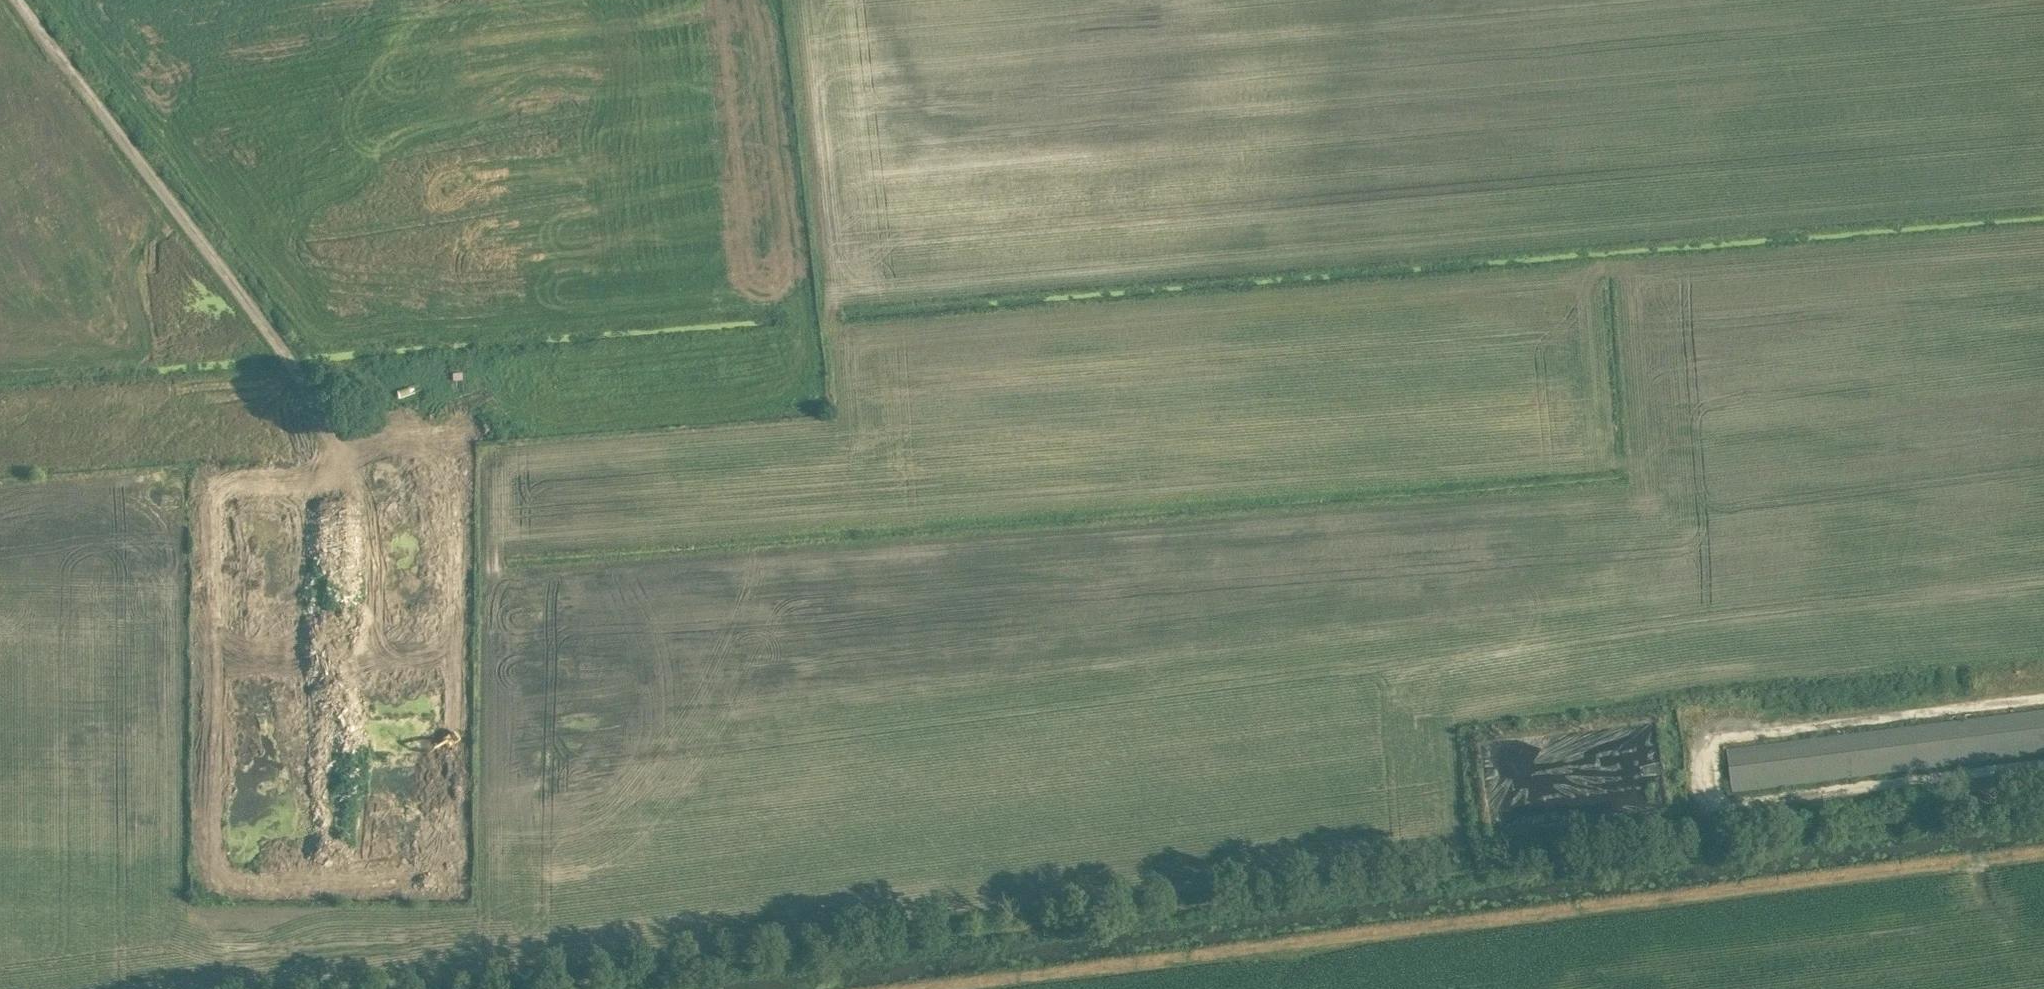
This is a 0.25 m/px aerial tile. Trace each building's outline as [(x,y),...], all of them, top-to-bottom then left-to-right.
[(1725,747),(1731,792),(2043,753),(2043,707),(1725,747)]
